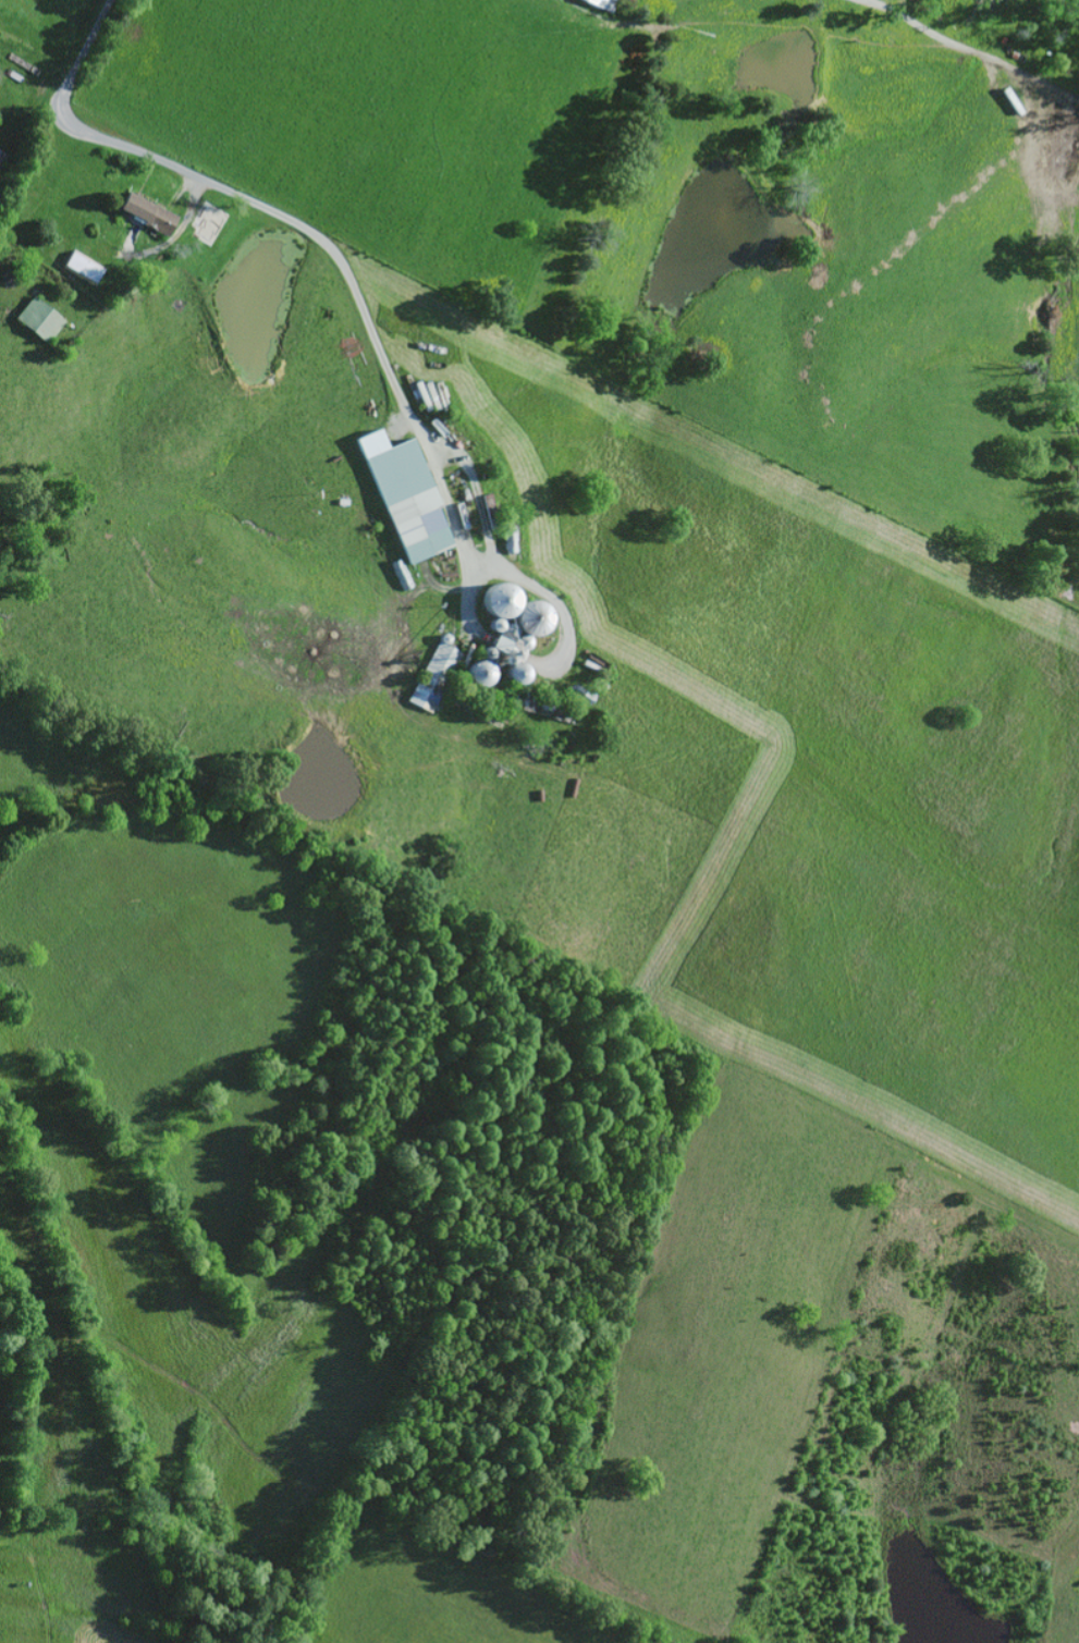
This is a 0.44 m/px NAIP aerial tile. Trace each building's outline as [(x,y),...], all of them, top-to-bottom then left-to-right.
[(611,10),(588,0),(615,0),(611,10)] [(119,206),(127,188),(176,213),(168,231),(119,206)] [(209,198),(224,205),(218,220),(203,213),(209,198)] [(62,263),(73,246),(103,265),(93,282),(62,263)] [(33,293),(63,318),(46,341),(15,315),(33,293)] [(364,455),(410,436),(439,503),(436,504),(452,541),(408,560),(364,455)] [(461,666),(460,676),(467,683),(484,685),(487,665),(480,658),(494,659),(501,666),(500,675),(506,682),(520,683),(522,666),(514,658),(526,646),(527,633),(537,634),(543,629),(546,602),(517,599),(500,581),(489,580),(479,590),(477,605),(485,614),(509,616),(509,622),(505,622),(481,646),(479,645),(478,659),(469,658),(461,666)] [(438,639),(461,652),(429,710),(406,698),(438,639)]
